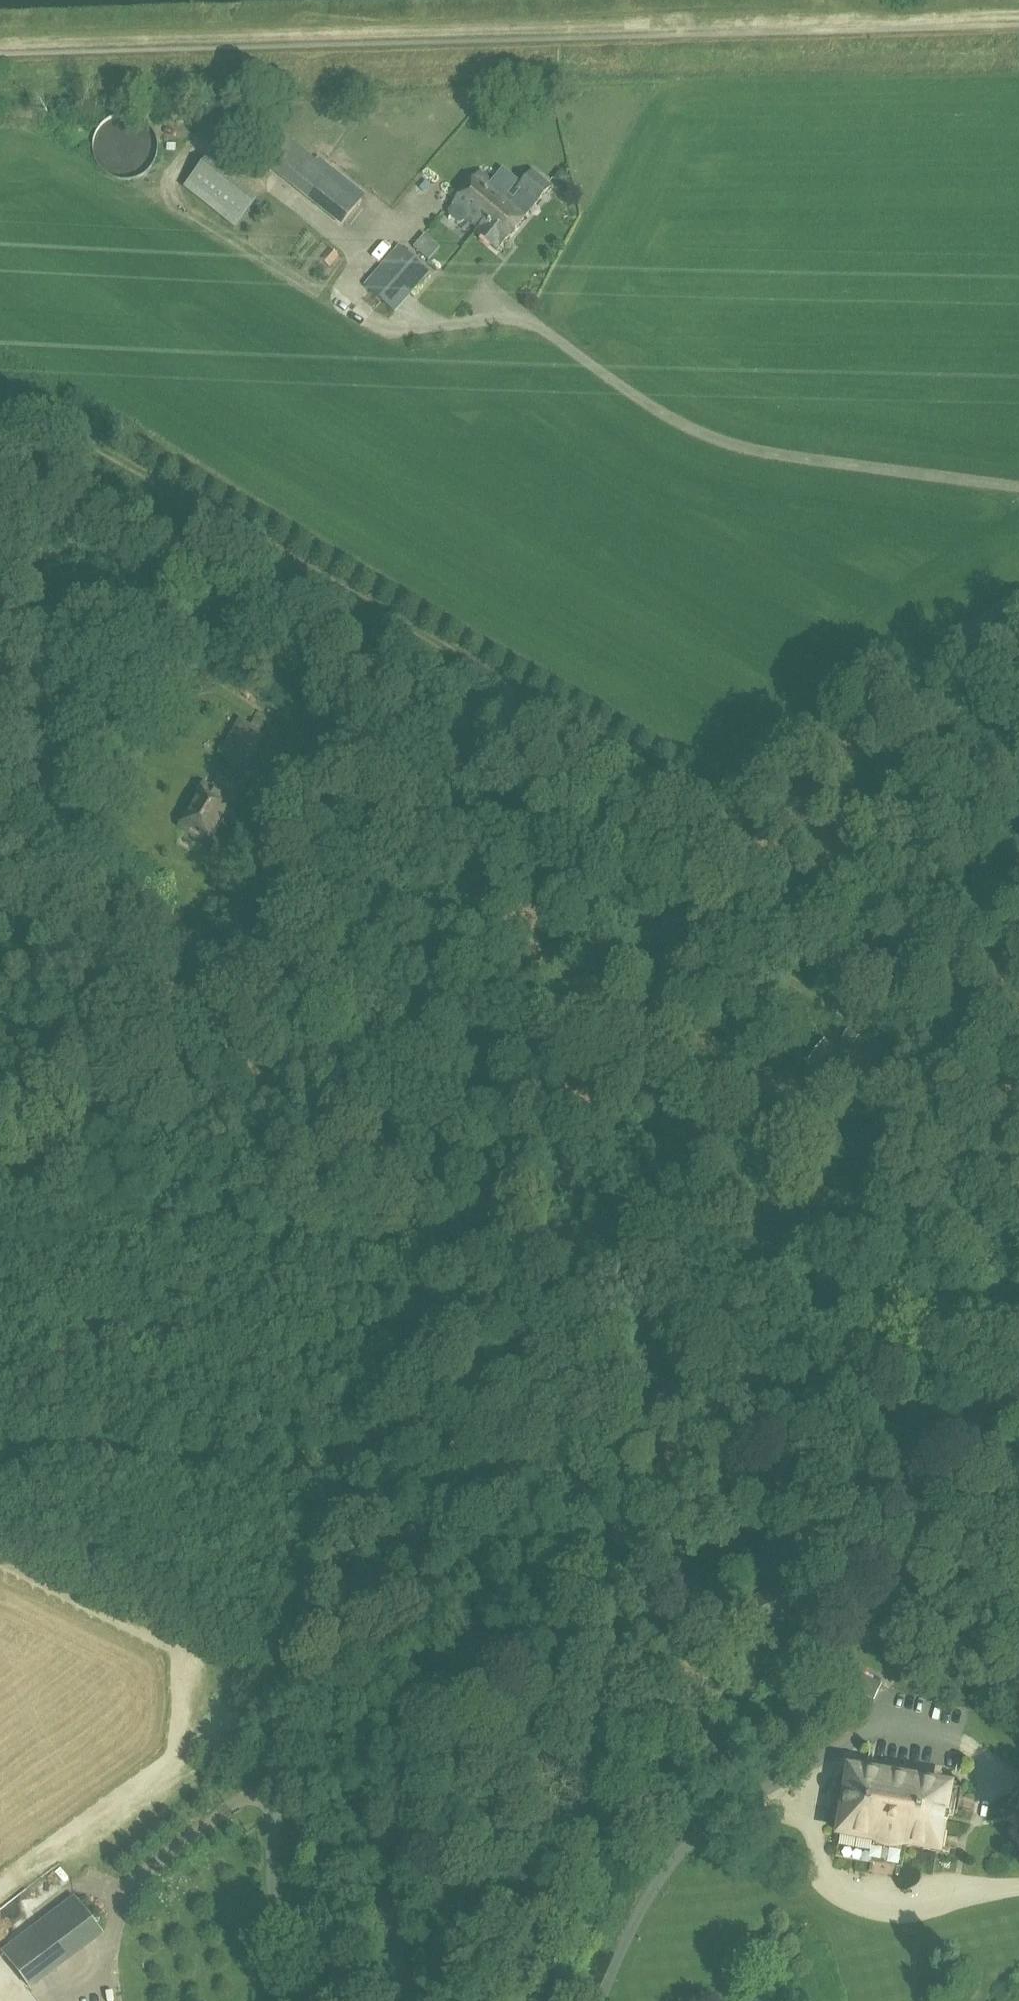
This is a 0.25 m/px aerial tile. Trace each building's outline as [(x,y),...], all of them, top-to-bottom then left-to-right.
[(116,178),(123,180),(132,180),(140,177),(149,171),(153,165),(157,157),(158,150),(158,143),(156,136),(153,129),(147,123),(138,117),(132,115),(124,114),(118,115),(113,118),(106,121),(102,126),(98,131),(95,138),(94,143),(94,149),(95,155),(99,164),(105,171),(109,175),(116,178)] [(363,199),(279,131),(257,158),(343,226),(363,199)] [(184,188),(235,229),(246,216),(251,219),(259,209),(254,205),(258,198),(207,158),(193,177),(184,188)] [(475,234),(498,252),(551,185),(533,171),(517,191),(519,192),(515,198),(509,193),(508,194),(478,230),(475,234)] [(452,210),(478,230),(508,194),(509,193),(482,172),(452,210)] [(413,248),(424,259),(435,248),(423,237),(413,248)] [(365,286),(395,313),(430,273),(398,247),(365,286)] [(340,272),(350,259),(341,253),(331,265),(340,272)] [(238,720),(220,752),(246,767),(264,735),(238,720)] [(101,735),(110,741),(115,733),(106,728),(101,735)] [(194,831),(208,839),(216,826),(222,825),(228,814),(229,815),(235,805),(230,802),(231,799),(230,798),(237,786),(222,777),(215,790),(207,785),(197,803),(194,803),(190,809),(192,812),(183,827),(193,833),(194,831)] [(842,1038),(853,1045),(859,1036),(849,1028),(842,1038)] [(807,1067),(837,1088),(855,1061),(858,1056),(843,1046),(840,1051),(825,1040),(807,1067)] [(844,1685),(874,1701),(882,1684),(852,1669),(851,1670),(844,1666),(837,1681),(844,1684),(844,1685)] [(904,1847),(949,1854),(951,1847),(940,1845),(946,1806),(956,1807),(960,1790),(949,1789),(949,1788),(850,1772),(839,1835),(873,1841),(876,1844),(879,1846),(883,1848),(887,1849),(894,1849),(898,1849),(904,1847)] [(31,1992),(104,1936),(100,1930),(74,1895),(0,1951),(31,1992)] [(14,1938),(4,1927),(0,1931),(0,1940),(5,1946),(14,1938)]
